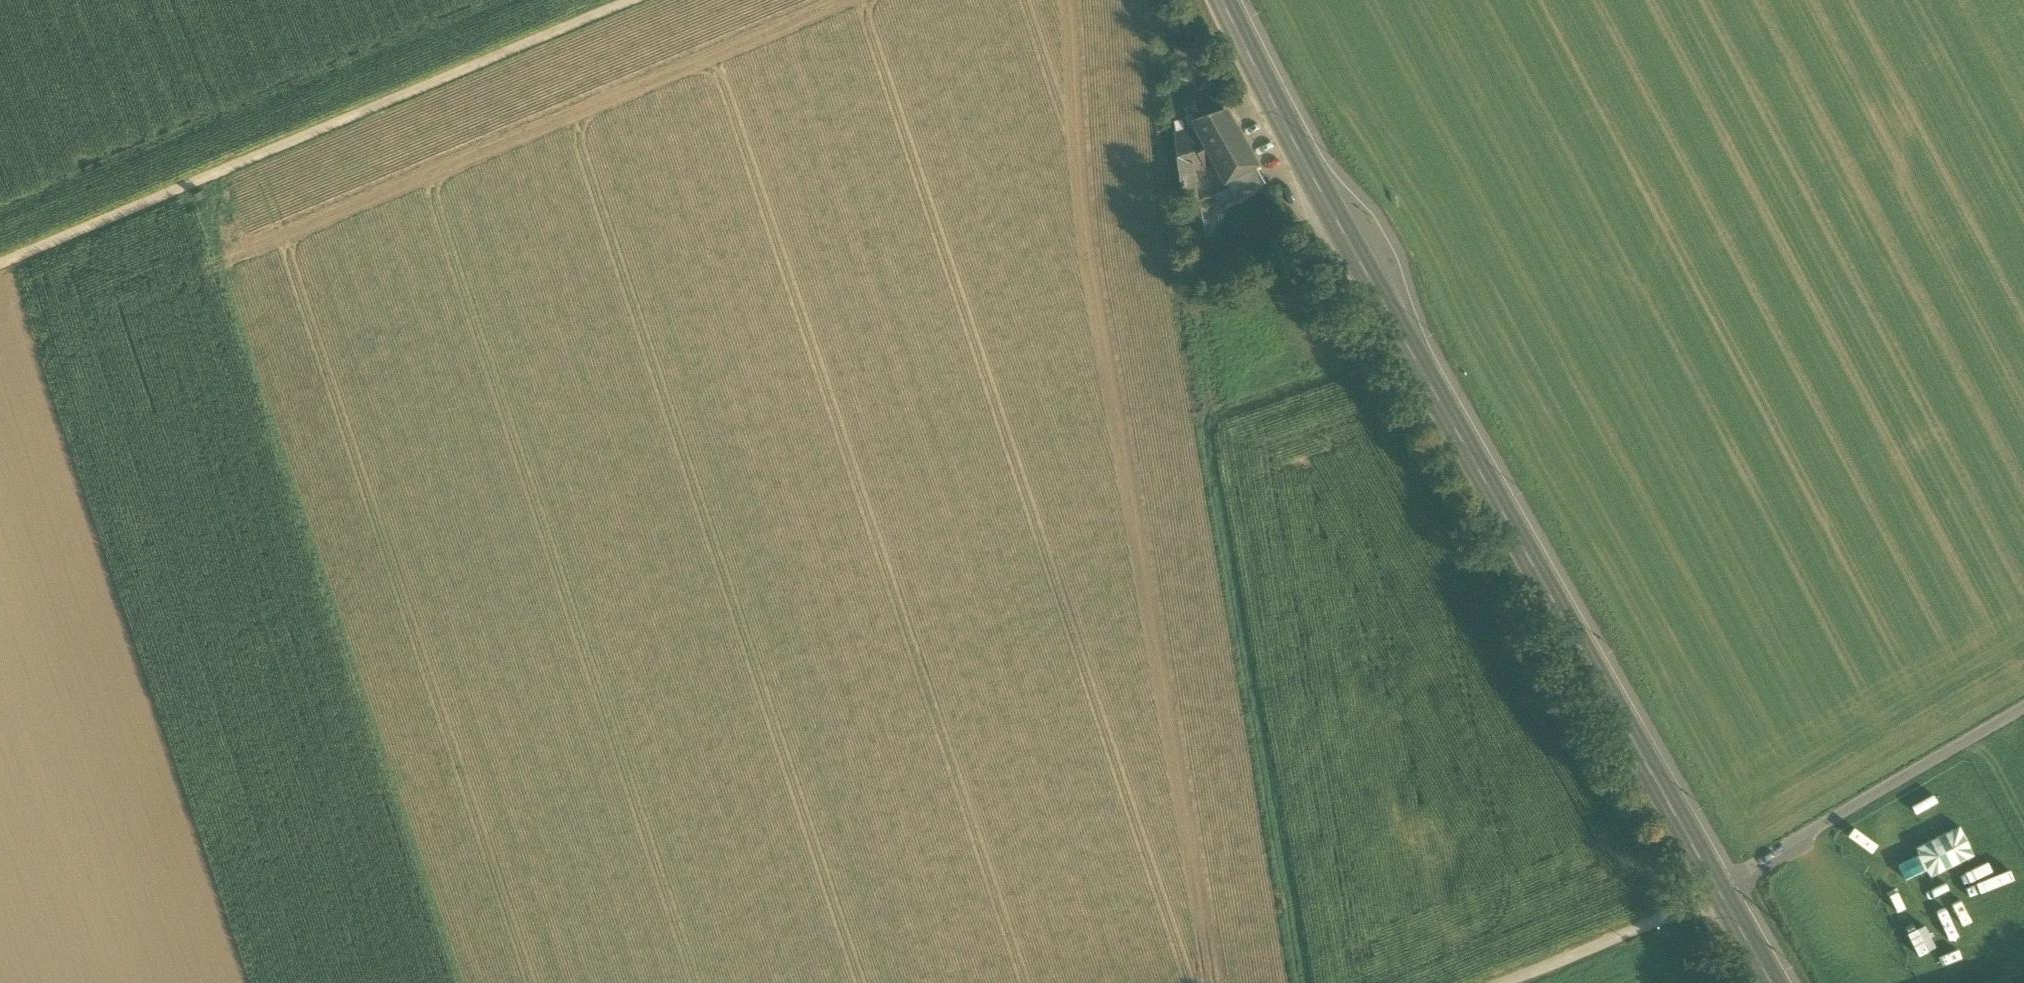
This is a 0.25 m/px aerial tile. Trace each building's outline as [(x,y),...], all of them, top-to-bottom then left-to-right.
[(1216,161),(1226,181),(1256,165),(1241,139),(1225,109),(1194,120),(1208,147),(1201,149),(1200,149),(1202,157),(1204,162),(1205,167),(1216,161)] [(1175,144),(1183,203),(1197,202),(1194,173),(1193,165),(1204,162),(1202,157),(1200,149),(1201,149),(1197,138),(1181,143),(1181,138),(1175,139),(1175,144)] [(1265,183),(1256,165),(1226,181),(1230,187),(1215,195),(1221,207),(1236,199),(1265,183)] [(2008,975),(1981,982),(2010,982),(2008,975)]
